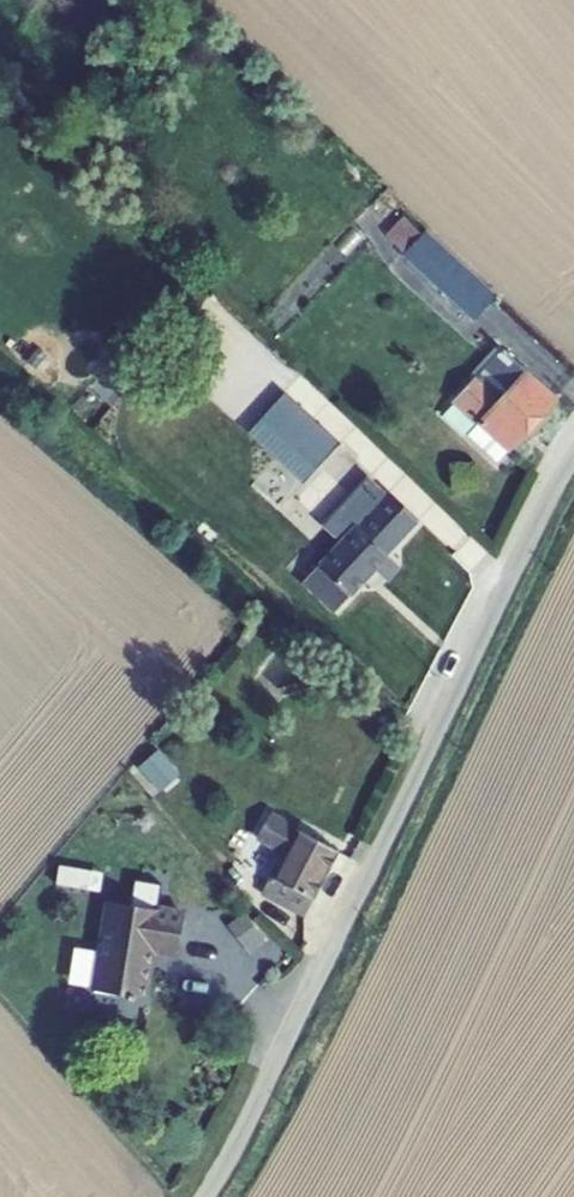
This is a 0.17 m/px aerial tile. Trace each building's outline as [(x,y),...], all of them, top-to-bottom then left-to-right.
[(388,235),(406,252),(422,235),(404,218),(388,235)] [(475,320),(496,297),(424,232),(422,235),(406,252),(404,254),(471,316),(475,320)] [(555,398),(503,350),(456,403),(478,424),(508,450),(527,429),(531,433),(545,419),(540,415),(555,398)] [(337,444),(301,412),(243,476),(279,508),(337,444)] [(497,462),(508,450),(478,424),(468,435),(497,462)] [(303,582),(334,612),(375,570),(387,557),(389,555),(387,553),(419,520),(389,492),(358,525),(357,524),(303,582)] [(375,570),(385,581),(398,568),(387,557),(375,570)] [(142,768),(166,791),(186,770),(163,747),(142,768)] [(304,916),(338,851),(270,815),(257,837),(284,852),(262,894),(304,916)] [(219,867),(226,875),(234,867),(227,859),(219,867)] [(105,889),(108,870),(65,864),(62,883),(105,889)] [(139,900),(163,903),(166,881),(142,878),(139,900)] [(152,950),(177,954),(183,913),(109,901),(94,990),(145,998),(152,950)] [(229,917),(241,928),(253,914),(241,904),(229,917)]
